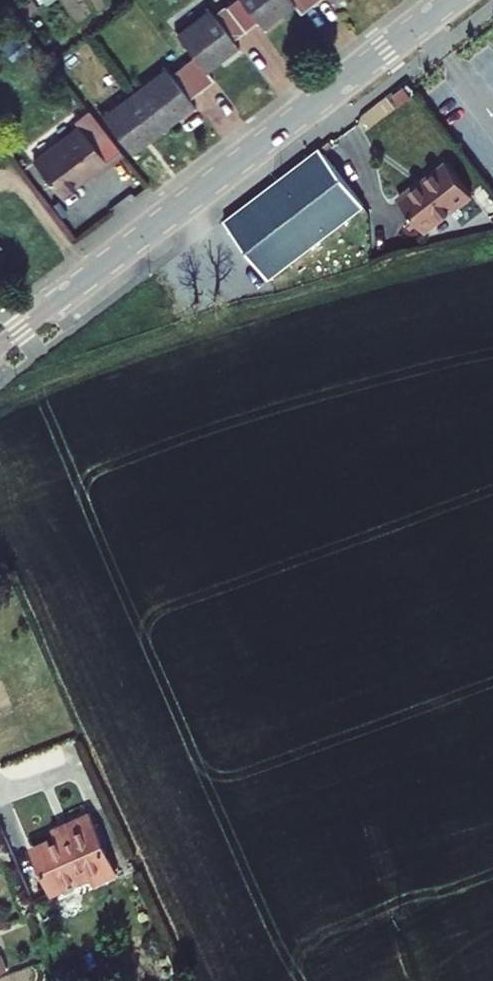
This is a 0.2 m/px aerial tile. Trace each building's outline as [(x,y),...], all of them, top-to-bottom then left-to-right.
[(260,25),(291,1),(291,0),(233,0),(225,6),(244,30),(256,20),(260,25)] [(291,1),(300,12),(312,3),(310,0),(291,0),(291,1)] [(178,35),(194,55),(204,68),(235,44),(232,39),(244,30),(225,6),(213,15),(210,11),(178,35)] [(204,68),(194,55),(182,65),(200,89),(212,79),(204,68)] [(166,70),(135,94),(160,127),(191,103),(188,98),(200,89),(182,65),(169,74),(166,70)] [(103,117),(129,150),(160,127),(135,94),(103,117)] [(121,153),(88,109),(73,120),(78,127),(33,161),(58,194),(91,170),(93,174),(121,153)] [(224,220),(269,279),(364,206),(319,147),(224,220)] [(425,231),(472,195),(448,162),(400,199),(425,231)] [(69,817),(76,834),(35,849),(49,886),(88,872),(91,882),(118,873),(105,840),(93,808),(69,817)]
